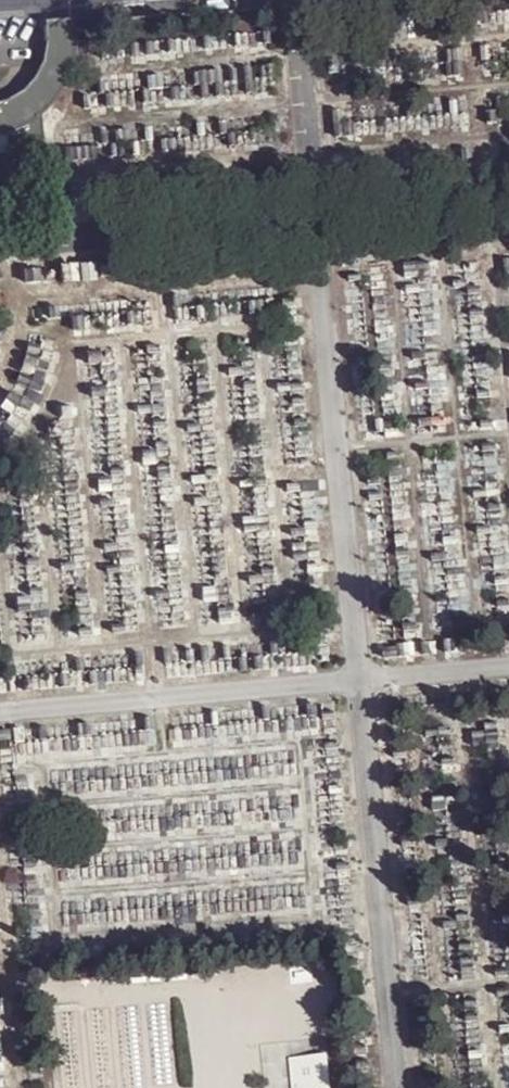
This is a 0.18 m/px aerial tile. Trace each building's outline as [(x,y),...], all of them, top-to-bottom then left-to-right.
[(287,1054),(289,1087),(329,1087),(327,1052),(287,1054)]
